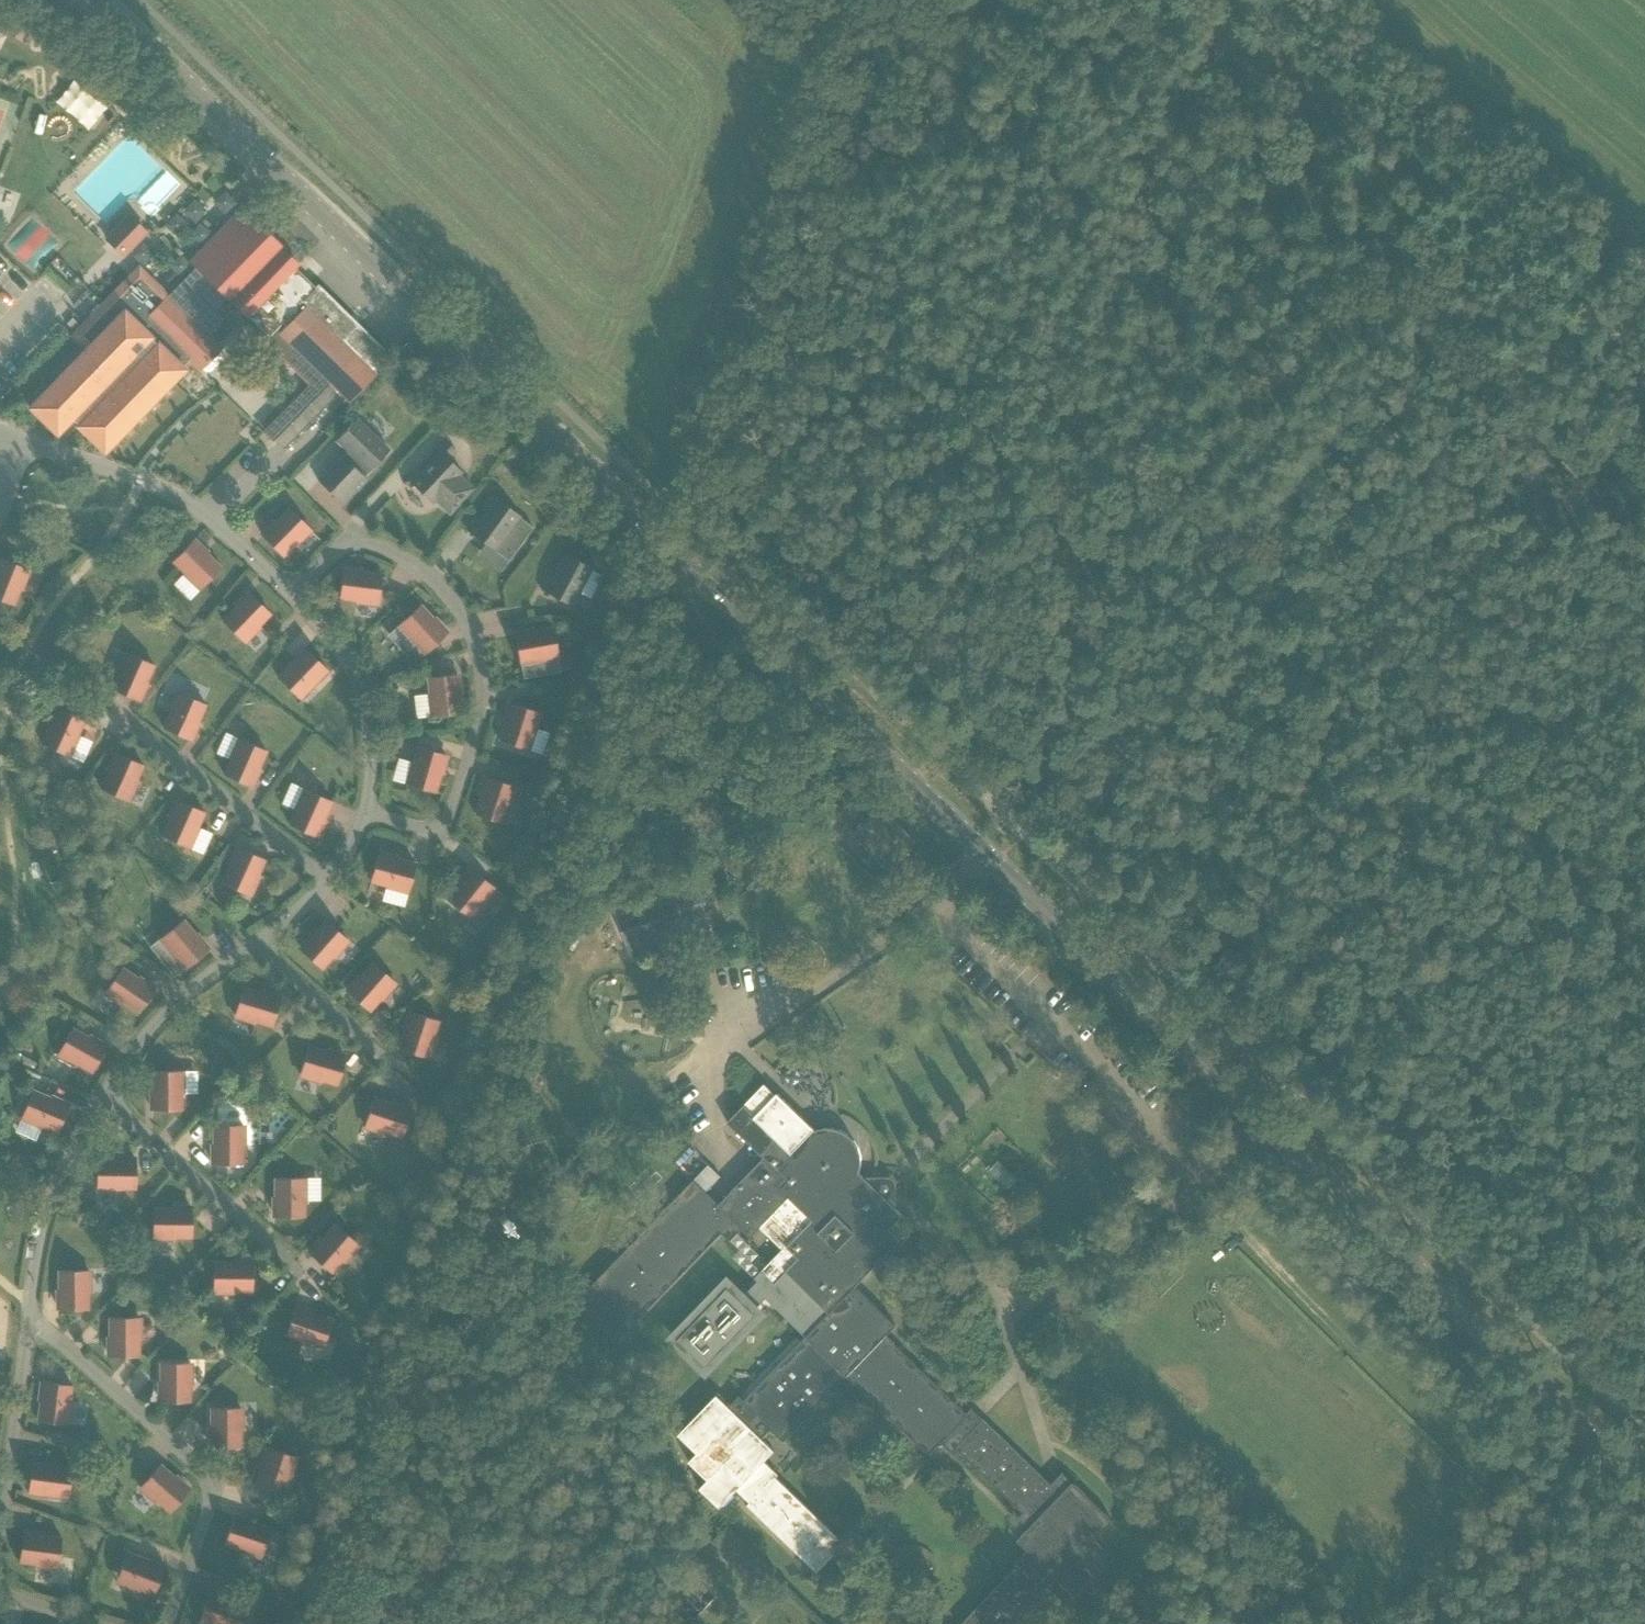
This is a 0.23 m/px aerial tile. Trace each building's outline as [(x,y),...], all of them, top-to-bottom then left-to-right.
[(73,74),(60,97),(82,110),(96,87),(73,74)] [(86,349),(29,408),(56,434),(71,419),(78,425),(76,426),(104,452),(184,370),(182,367),(188,361),(199,371),(201,369),(203,371),(210,372),(222,359),(222,353),(219,350),(222,347),(208,334),(217,325),(217,312),(213,309),(226,296),(248,316),(249,316),(270,336),(276,329),(315,287),(295,268),(298,265),(281,249),(283,248),(242,209),(190,262),(195,267),(182,281),(187,286),(180,293),(174,291),(169,296),(139,266),(72,335),(86,349)] [(121,255),(145,230),(130,215),(105,240),(121,255)] [(315,287),(276,329),(330,381),(329,382),(349,402),(377,373),(375,372),(390,355),(318,284),(315,287)] [(389,451),(356,419),(336,441),(348,452),(343,457),(342,456),(318,481),(343,505),(367,479),(364,477),(389,451)] [(456,451),(445,440),(437,449),(440,452),(422,471),(419,468),(407,480),(432,503),(435,500),(449,514),(473,489),(459,475),(462,472),(448,459),(456,451)] [(519,517),(520,516),(496,498),(480,520),(477,517),(467,531),(485,544),(488,541),(511,558),(533,527),(519,517)] [(288,508),(262,535),(283,557),(295,545),(296,547),(309,534),(308,532),(310,530),(288,508)] [(183,575),(195,588),(197,586),(200,589),(221,567),(193,541),(172,563),(184,574),(183,575)] [(553,578),(549,576),(541,590),(561,601),(563,597),(573,602),(591,568),(565,554),(553,578)] [(28,570),(0,559),(0,599),(14,605),(28,570)] [(381,574),(343,569),(340,599),(356,601),(356,603),(373,606),(373,603),(377,604),(381,574)] [(259,626),(270,615),(248,594),(222,621),(244,642),(247,639),(248,641),(260,628),(259,626)] [(421,605),(398,626),(401,629),(399,630),(411,643),(413,642),(424,654),(446,633),(421,605)] [(536,661),(537,663),(554,660),(554,658),(557,657),(552,627),(515,634),(520,664),(536,661)] [(304,648),(277,677),(293,692),(304,681),(307,684),(314,677),(318,681),(328,671),(304,648)] [(413,664),(421,657),(413,648),(405,655),(413,664)] [(139,701),(154,666),(127,654),(125,657),(123,656),(116,673),(118,673),(111,688),(139,701)] [(533,665),(521,668),(523,678),(535,676),(533,665)] [(462,712),(457,675),(427,678),(429,695),(427,695),(429,712),(431,712),(431,716),(462,712)] [(190,740),(206,705),(178,693),(177,696),(175,696),(167,712),(169,712),(163,727),(190,740)] [(499,740),(528,749),(529,745),(531,746),(536,729),(534,729),(539,713),(510,704),(499,740)] [(85,721),(57,709),(41,743),(69,755),(71,752),(73,753),(80,737),(78,736),(85,721)] [(251,786),(267,752),(239,739),(237,743),(235,742),(228,758),(230,759),(223,774),(251,786)] [(436,792),(446,756),(417,747),(413,763),(410,763),(406,779),(408,780),(407,784),(436,792)] [(143,766),(116,754),(100,788),(128,800),(129,797),(131,798),(139,782),(137,781),(143,766)] [(400,757),(393,779),(404,782),(410,760),(400,757)] [(515,787),(486,778),(475,814),(503,823),(504,820),(507,821),(512,803),(510,803),(515,787)] [(332,802),(304,790),(303,793),(301,792),(294,808),(296,809),(289,824),(317,837),(332,802)] [(193,845),(200,829),(198,828),(204,813),(177,800),(161,835),(189,848),(191,844),(193,845)] [(250,895),(251,891),(253,892),(260,876),(258,875),(265,860),(238,848),(222,882),(250,895)] [(415,863),(378,853),(370,882),(386,887),(386,889),(403,893),(403,891),(407,892),(415,863)] [(484,901),(494,888),(470,869),(447,899),(470,918),(473,915),(475,916),(486,903),(484,901)] [(612,909),(630,957),(711,928),(693,880),(612,909)] [(698,888),(705,905),(717,901),(710,884),(698,888)] [(506,898),(498,891),(490,901),(499,908),(506,898)] [(966,925),(976,934),(988,922),(978,913),(966,925)] [(184,968),(207,949),(184,920),(160,939),(163,942),(161,943),(172,957),(174,956),(184,968)] [(325,921),(300,949),(322,969),(333,957),(335,958),(346,945),(345,944),(347,941),(325,921)] [(370,1011),(395,983),(372,963),(347,991),(370,1011)] [(123,1005),(136,1014),(154,989),(122,968),(105,993),(108,995),(107,997),(122,1007),(123,1005)] [(243,987),(235,1016),(238,1017),(238,1019),(255,1024),(255,1022),(271,1027),(280,998),(243,987)] [(398,1048),(427,1057),(439,1021),(410,1012),(409,1016),(407,1015),(401,1032),(403,1032),(398,1048)] [(76,1065),(91,1073),(105,1046),(72,1028),(58,1054),(61,1056),(60,1058),(75,1067),(76,1065)] [(308,1046),(300,1075),(303,1076),(303,1078),(320,1083),(320,1081),(336,1086),(345,1056),(308,1046)] [(152,1109),(182,1109),(182,1093),(184,1093),(184,1075),(182,1075),(182,1071),(152,1071),(152,1109)] [(900,1239),(890,1229),(903,1215),(897,1209),(885,1209),(864,1188),(863,1177),(859,1172),(861,1168),(861,1161),(860,1153),(857,1146),(853,1140),(848,1135),(840,1130),(831,1128),(821,1129),(815,1131),(814,1130),(777,1093),(775,1095),(764,1084),(727,1123),(738,1133),(762,1157),(718,1205),(692,1181),(576,1301),(616,1340),(721,1233),(729,1241),(741,1229),(749,1237),(760,1227),(782,1249),(761,1271),(764,1274),(740,1299),(727,1287),(677,1339),(706,1366),(756,1315),(753,1312),(766,1298),(776,1308),(786,1298),(815,1327),(744,1401),(738,1397),(728,1407),(716,1395),(678,1435),(696,1453),(688,1462),(707,1480),(699,1489),(719,1507),(736,1490),(749,1503),(747,1505),(816,1572),(844,1543),(776,1477),(778,1475),(764,1462),(774,1451),(761,1438),(770,1430),(782,1441),(846,1376),(927,1455),(940,1442),(950,1452),(954,1448),(1023,1513),(1018,1518),(1028,1528),(1016,1540),(1026,1550),(1013,1564),(1016,1567),(961,1623),(1015,1623),(1045,1593),(1043,1591),(1055,1577),(1073,1595),(1092,1575),(1084,1567),(1103,1548),(1094,1540),(1112,1521),(1073,1483),(1054,1502),(1045,1493),(1051,1486),(982,1419),(975,1425),(966,1416),(972,1410),(971,1409),(967,1413),(886,1336),(896,1326),(854,1286),(900,1239)] [(41,1127),(56,1133),(68,1105),(33,1090),(21,1118),(25,1120),(24,1122),(40,1129),(41,1127)] [(385,1133),(401,1138),(410,1109),(374,1097),(364,1126),(368,1127),(368,1130),(384,1135),(385,1133)] [(213,1125),(213,1163),(243,1163),(243,1147),(245,1147),(245,1129),(243,1129),(243,1125),(213,1125)] [(97,1159),(97,1189),(101,1189),(101,1191),(119,1191),(119,1189),(135,1189),(135,1159),(97,1159)] [(274,1216),(304,1216),(304,1200),(307,1200),(307,1182),(304,1182),(304,1178),(274,1179),(274,1216)] [(191,1238),(191,1208),(153,1208),(153,1238),(157,1238),(157,1240),(174,1240),(174,1238),(191,1238)] [(309,1253),(332,1273),(343,1261),(345,1262),(356,1249),(355,1248),(357,1245),(335,1225),(309,1253)] [(235,1292),(251,1292),(252,1262),(214,1262),(213,1292),(217,1292),(217,1294),(235,1294),(235,1292)] [(58,1309),(89,1309),(89,1292),(91,1292),(91,1275),(88,1275),(88,1271),(58,1271),(58,1309)] [(318,1346),(322,1347),(331,1319),(295,1307),(285,1336),(301,1341),(300,1343),(317,1348),(318,1346)] [(109,1356),(139,1356),(139,1340),(141,1340),(141,1322),(139,1322),(139,1318),(109,1318),(109,1356)] [(190,1401),(190,1363),(160,1363),(160,1401),(190,1401)] [(42,1382),(37,1420),(67,1424),(68,1420),(70,1420),(72,1403),(70,1402),(72,1386),(42,1382)] [(210,1446),(241,1446),(241,1430),(243,1430),(243,1412),(241,1412),(241,1408),(210,1408),(210,1446)] [(256,1484),(284,1493),(286,1490),(288,1490),(293,1474),(291,1473),(296,1457),(267,1448),(256,1484)] [(71,1466),(32,1461),(28,1493),(41,1495),(42,1489),(53,1491),(53,1486),(68,1488),(71,1466)] [(156,1501),(169,1512),(189,1490),(160,1465),(140,1487),(143,1490),(142,1491),(155,1503),(156,1501)] [(270,1528),(234,1516),(225,1545),(240,1550),(239,1552),(256,1557),(257,1555),(261,1556),(270,1528)] [(61,1537),(23,1532),(19,1562),(36,1564),(35,1567),(53,1569),(53,1566),(57,1567),(61,1537)] [(712,1547),(751,1584),(765,1569),(726,1533),(712,1547)] [(164,1566),(127,1552),(119,1573),(133,1578),(132,1582),(142,1586),(140,1592),(152,1596),(164,1566)] [(209,1592),(199,1623),(201,1623),(213,1623),(213,1622),(220,1623),(224,1623),(225,1621),(235,1623),(240,1623),(246,1604),(209,1592)]
